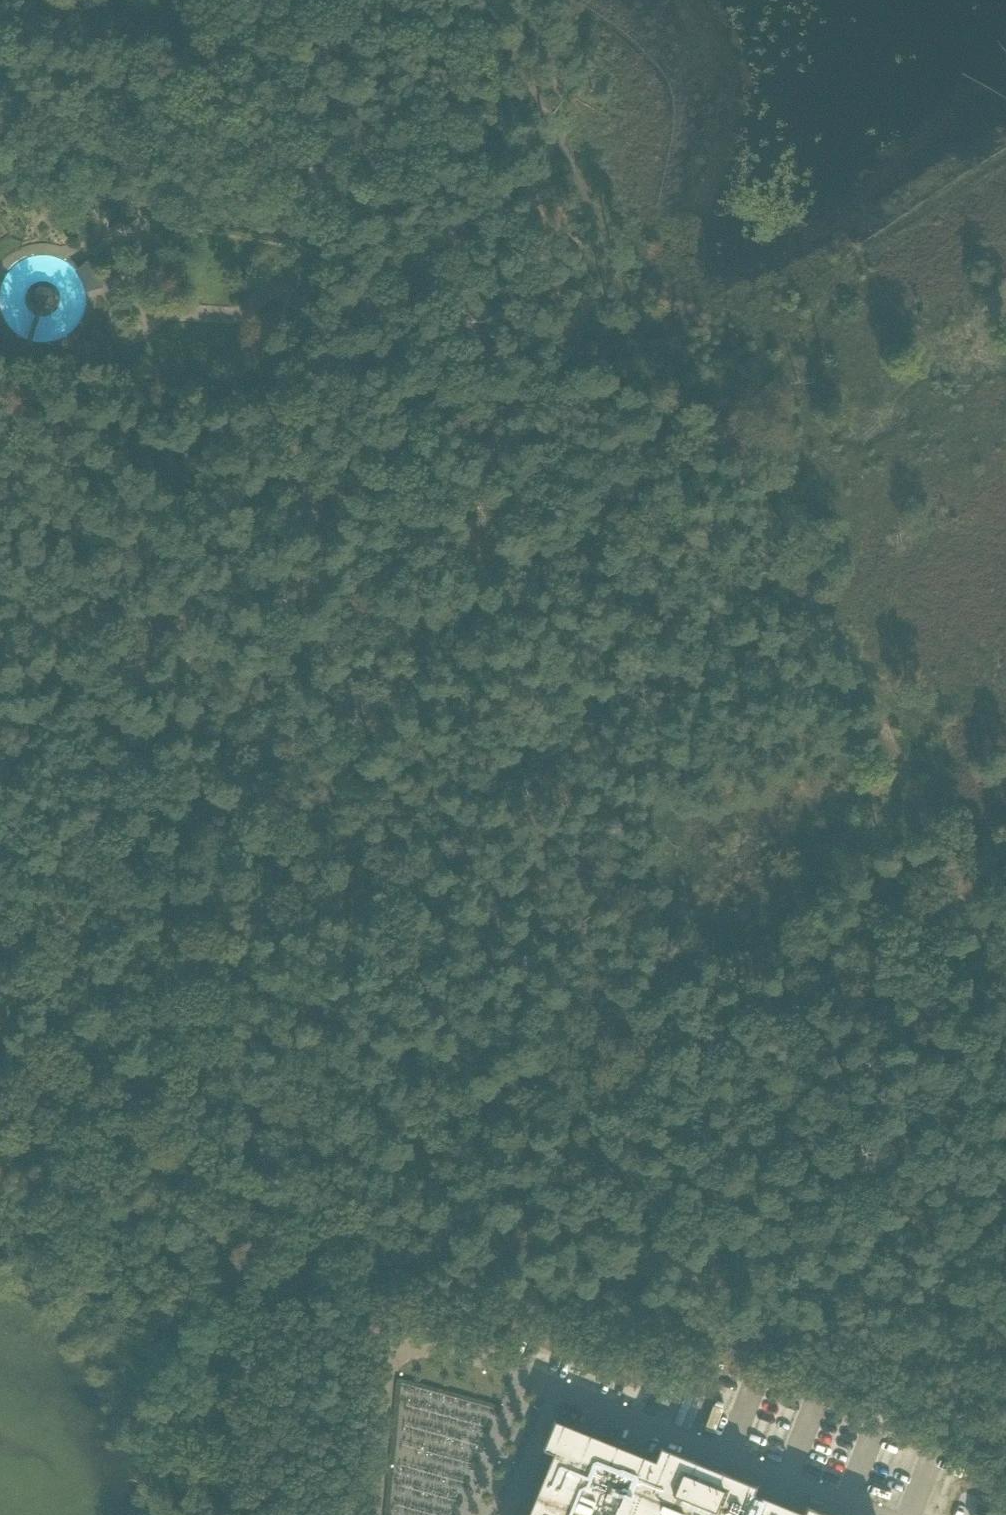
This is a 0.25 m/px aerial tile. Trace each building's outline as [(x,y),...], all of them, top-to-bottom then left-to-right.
[(16,308),(9,308),(10,338),(81,335),(79,292),(15,295),(16,308)] [(461,1481),(495,1434),(484,1399),(407,1388),(405,1406),(409,1419),(429,1422),(444,1401),(459,1412),(458,1417),(442,1422),(454,1431),(443,1434),(468,1438),(443,1445),(462,1448),(461,1456),(442,1462),(437,1445),(434,1463),(418,1468),(421,1447),(401,1433),(390,1507),(399,1513),(420,1507),(398,1503),(417,1498),(419,1483),(441,1487),(443,1469),(461,1481)] [(807,1508),(805,1514),(752,1493),(755,1487),(661,1449),(655,1462),(555,1421),(544,1449),(554,1453),(529,1514),(824,1514),(807,1508)] [(973,1514),(1005,1514),(978,1502),(973,1514)]
